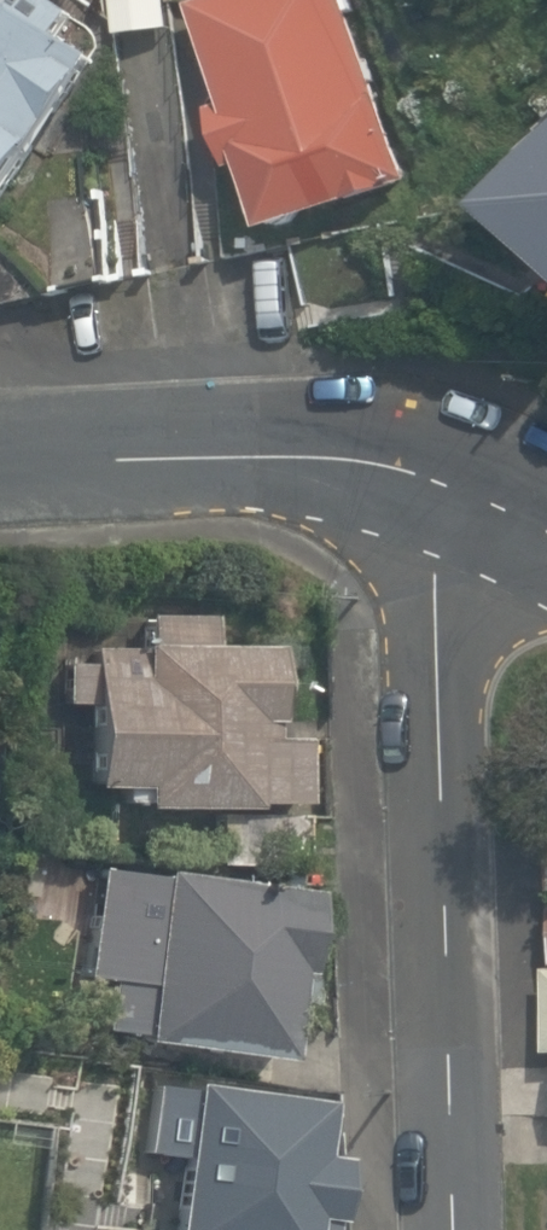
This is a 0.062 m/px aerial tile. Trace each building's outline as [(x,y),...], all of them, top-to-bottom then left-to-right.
[(15,0),(0,0),(0,209),(7,213),(106,58),(15,0)] [(199,3),(268,232),(402,192),(343,0),(209,0),(199,3)] [(473,208),(546,279),(546,131),(473,208)] [(149,676),(102,676),(101,779),(152,779),(152,809),(265,809),(265,719),(292,719),(292,641),(149,641),(149,676)] [(169,883),(104,875),(93,971),(162,980),(155,1039),(290,1055),(300,970),(319,972),(329,888),(171,869),(169,883)] [(199,1079),(178,1229),(318,1229),(320,1215),(343,1218),(351,1155),(333,1153),(340,1098),(199,1079)]
